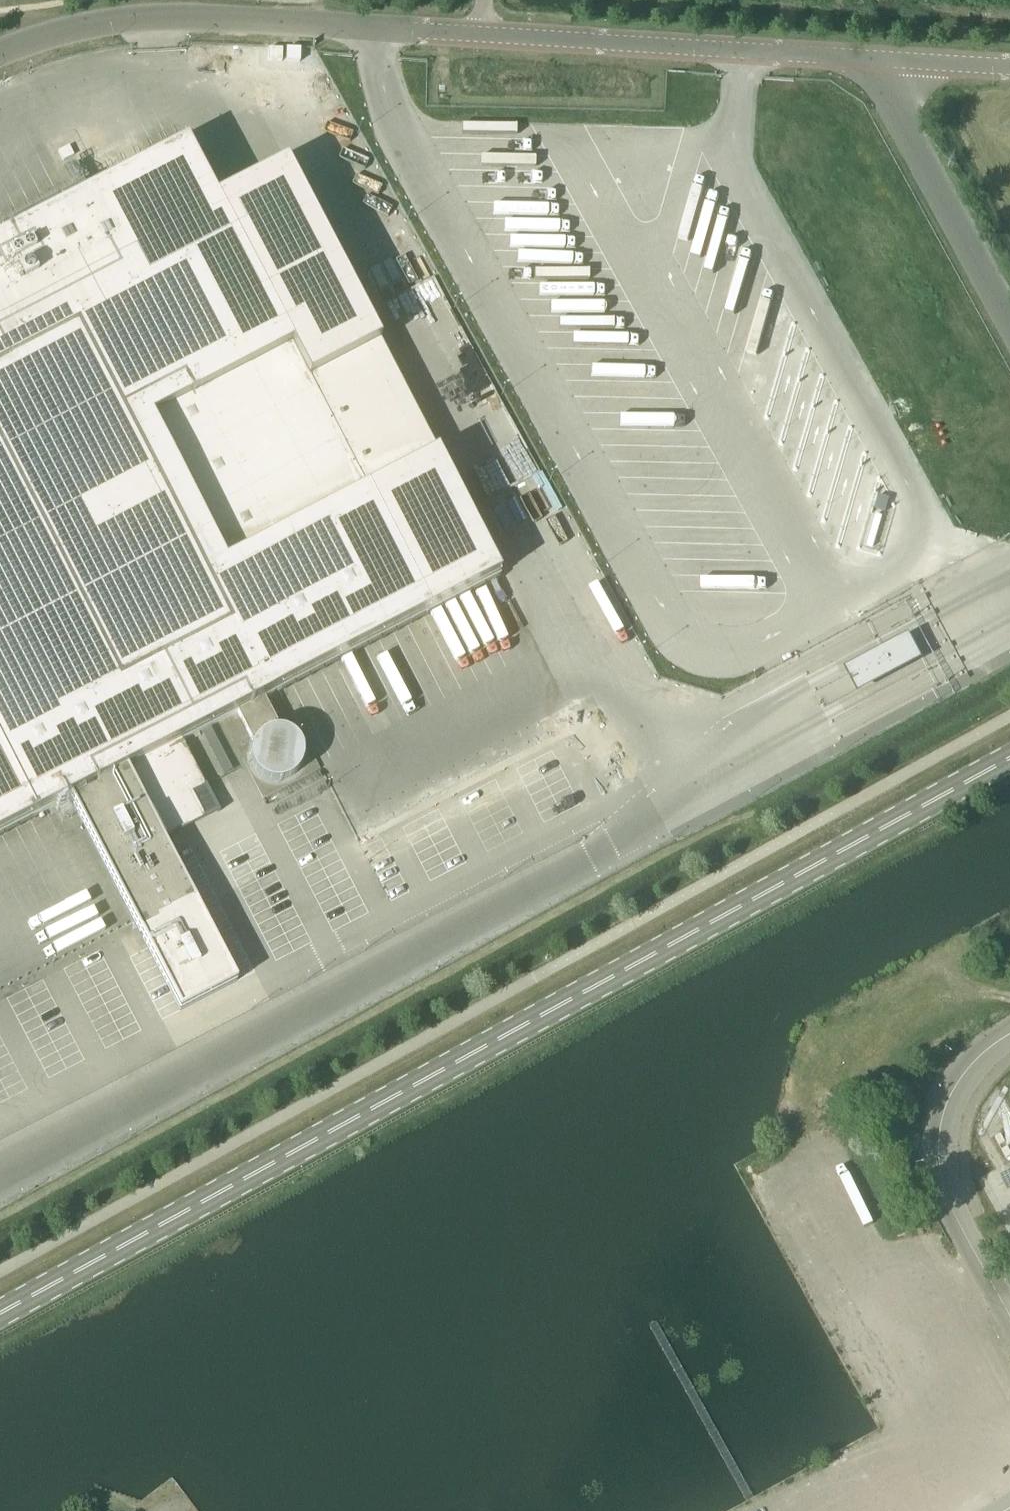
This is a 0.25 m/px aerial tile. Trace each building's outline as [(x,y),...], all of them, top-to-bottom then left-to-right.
[(140,934),(180,1010),(237,981),(197,904),(164,840),(190,826),(194,815),(185,797),(205,787),(182,741),(238,712),(264,698),(340,659),(343,666),(354,661),(350,654),(430,613),(500,576),(286,162),(216,198),(186,141),(0,237),(0,834),(70,798),(140,934)] [(84,190),(94,185),(81,162),(72,167),(84,190)] [(842,670),(855,695),(919,662),(906,637),(842,670)] [(894,1088),(890,1079),(881,1084),(885,1093),(894,1088)]
